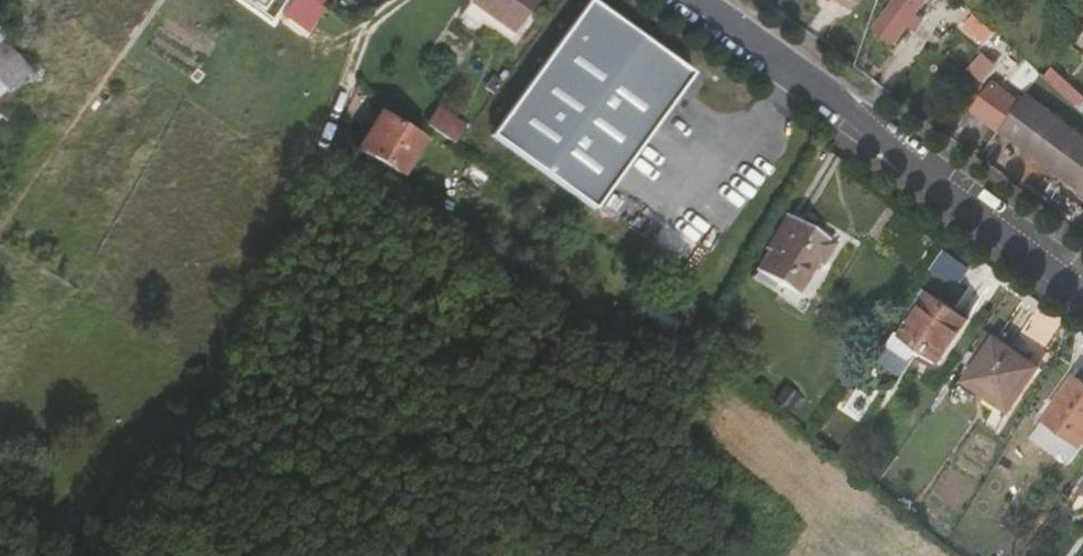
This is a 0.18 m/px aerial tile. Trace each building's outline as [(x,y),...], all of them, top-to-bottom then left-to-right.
[(321,0),(285,0),(280,8),(303,26),(321,0)] [(463,5),(480,17),(484,13),(511,33),(517,24),(513,20),(526,0),(466,0),(463,5)] [(573,16),(624,53),(550,158),(498,121),(492,129),(597,203),(694,65),(603,0),(584,0),(573,16)] [(874,20),(892,35),(906,18),(915,25),(922,17),(913,9),(920,0),(890,0),(874,20)] [(987,39),(995,28),(974,8),(964,20),(987,39)] [(624,53),(573,16),(498,121),(550,158),(624,53)] [(0,42),(0,69),(16,51),(2,39),(0,42)] [(984,50),(970,67),(986,80),(1000,64),(984,50)] [(0,69),(0,102),(2,103),(33,65),(16,51),(0,69)] [(975,104),(1002,124),(1022,98),(996,78),(975,104)] [(1002,124),(1082,186),(1082,129),(1030,88),(1022,98),(1002,124)] [(430,120),(457,137),(468,121),(442,102),(430,120)] [(423,132),(383,106),(362,141),(403,167),(423,132)] [(804,291),(840,236),(791,204),(767,241),(770,243),(759,260),(804,291)] [(972,314),(936,287),(908,328),(944,355),(972,314)] [(1010,404),(1039,361),(999,331),(969,374),(1010,404)] [(1078,370),(1048,412),(1082,439),(1082,374),(1078,370)]
